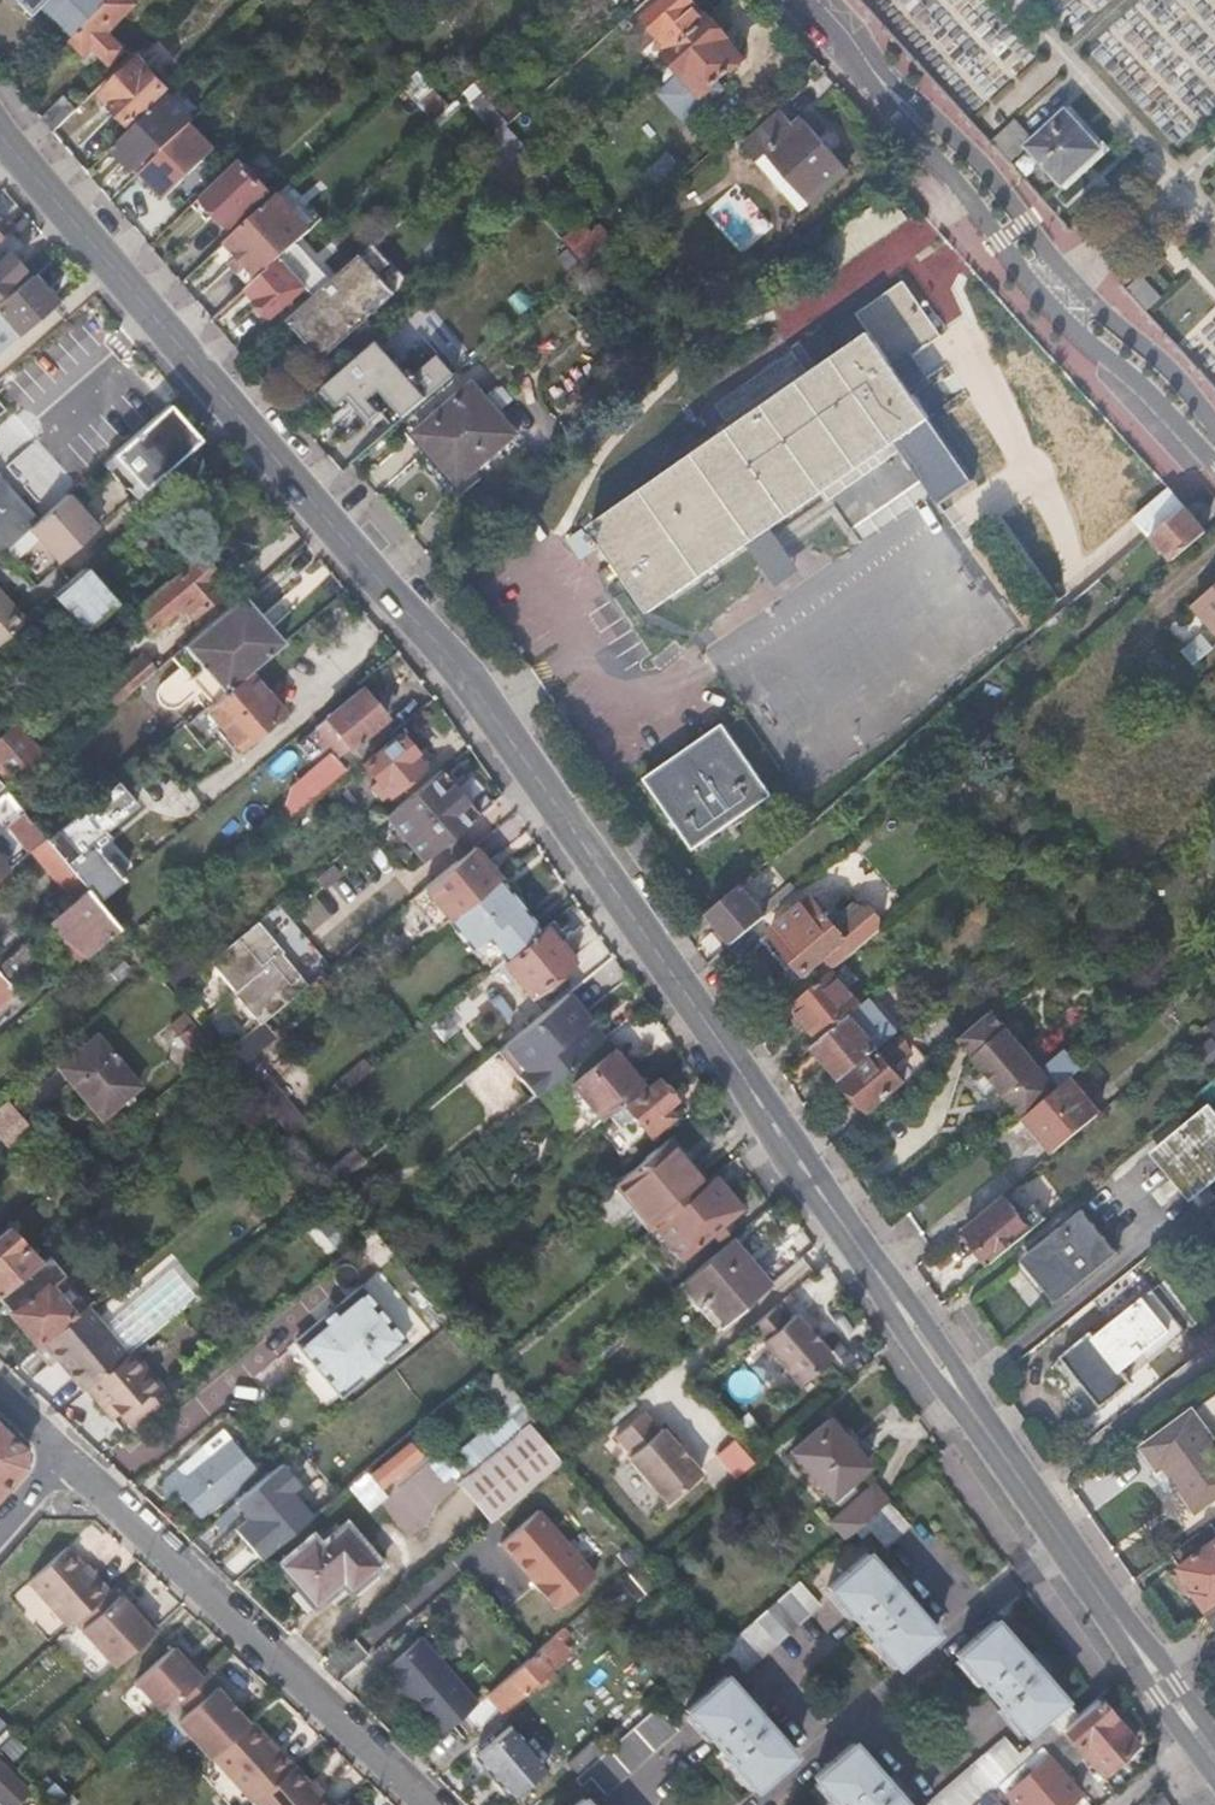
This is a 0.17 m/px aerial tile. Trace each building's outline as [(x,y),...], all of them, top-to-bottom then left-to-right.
[(37,11),(40,9),(71,40),(109,0),(26,0),(37,11)] [(71,40),(70,41),(86,55),(93,48),(110,64),(125,49),(108,32),(135,5),(132,2),(134,0),(109,0),(71,40)] [(645,19),(647,21),(630,36),(642,50),(660,35),(674,50),(706,22),(686,0),(667,0),(645,19)] [(376,15),(361,28),(369,36),(379,27),(384,23),(376,15)] [(666,57),(682,74),(658,96),(677,117),(694,119),(725,91),(718,84),(744,61),(708,20),(706,22),(674,50),(666,57)] [(129,124),(167,87),(139,60),(105,94),(115,106),(113,108),(129,124)] [(485,75),(464,94),(498,133),(505,127),(509,123),(494,107),(498,104),(510,118),(517,112),(485,75)] [(164,95),(112,146),(138,173),(187,125),(190,122),(164,95)] [(63,96),(40,119),(52,133),(76,109),(63,96)] [(1029,148),(1065,186),(1103,152),(1068,113),(1035,141),(1017,122),(991,145),(1009,165),(1029,148)] [(846,170),(801,120),(792,128),(780,114),(741,148),(755,164),(765,156),(807,204),(846,170)] [(187,125),(138,173),(164,197),(212,150),(187,125)] [(498,133),(481,148),(491,159),(503,149),(515,139),(505,127),(498,133)] [(491,159),(517,189),(528,179),(503,149),(491,159)] [(241,164),(204,198),(232,227),(268,193),(241,164)] [(279,195),(226,243),(237,255),(247,267),(258,278),(298,242),(312,230),(279,195)] [(881,210),(826,235),(837,258),(891,233),(881,210)] [(562,241),(582,265),(584,263),(604,246),(610,241),(597,227),(589,234),(581,226),(562,241)] [(307,287),(315,296),(332,281),(298,242),(258,278),(248,287),(274,316),(307,287)] [(315,296),(293,315),(328,353),(396,292),(408,281),(392,263),(374,243),(332,281),(315,296)] [(604,246),(584,263),(592,273),(612,256),(604,246)] [(19,271),(17,269),(19,267),(7,253),(0,248),(0,288),(19,271)] [(247,267),(237,255),(227,263),(238,275),(247,267)] [(19,331),(55,299),(31,272),(0,299),(0,309),(19,331)] [(517,305),(528,283),(507,273),(497,295),(517,305)] [(1143,278),(1126,293),(1146,315),(1163,299),(1143,278)] [(743,547),(763,533),(818,495),(823,502),(896,452),(934,506),(969,482),(907,391),(892,369),(924,346),(936,338),(899,284),(854,315),(866,333),(586,528),(590,534),(598,546),(646,614),(743,547)] [(361,364),(321,397),(353,434),(393,400),(361,364)] [(428,369),(403,391),(417,407),(442,386),(428,369)] [(472,385),(414,435),(428,452),(438,444),(468,477),(516,435),(472,385)] [(199,438),(169,405),(115,451),(146,485),(199,438)] [(389,479),(410,508),(436,489),(416,461),(389,479)] [(29,525),(41,514),(0,468),(0,551),(29,525)] [(68,489),(41,514),(29,525),(58,558),(98,523),(68,489)] [(1165,490),(1129,520),(1145,541),(1150,536),(1182,509),(1165,490)] [(1182,509),(1150,536),(1172,561),(1204,533),(1184,508),(1182,509)] [(591,550),(579,533),(564,543),(576,561),(591,550)] [(763,533),(743,547),(768,582),(788,568),(763,533)] [(592,550),(598,546),(590,534),(584,538),(592,550)] [(197,552),(165,579),(163,581),(179,600),(190,613),(224,583),(197,552)] [(113,597),(84,564),(52,592),(81,624),(113,597)] [(165,579),(163,577),(133,604),(150,624),(179,600),(163,581),(165,579)] [(1192,603),(1214,630),(1214,584),(1192,603)] [(22,617),(0,590),(0,636),(22,617)] [(284,639),(244,590),(185,641),(200,659),(199,660),(201,664),(190,674),(210,699),(248,668),(284,639)] [(1198,635),(1180,650),(1192,665),(1211,650),(1198,635)] [(118,674),(130,688),(155,667),(143,653),(118,674)] [(210,699),(206,703),(239,744),(281,710),(248,668),(210,699)] [(361,686),(325,715),(349,743),(385,714),(361,686)] [(349,743),(325,715),(314,724),(337,753),(349,743)] [(0,733),(0,771),(9,781),(27,766),(29,769),(47,752),(17,718),(0,733)] [(722,725),(642,779),(690,851),(770,798),(722,725)] [(361,761),(376,779),(386,792),(421,763),(412,752),(413,750),(412,749),(398,731),(361,761)] [(417,746),(412,749),(413,750),(412,752),(421,763),(427,758),(417,746)] [(287,816),(345,768),(331,751),(291,785),(283,811),(287,816)] [(481,816),(441,767),(384,813),(425,862),(446,845),(461,833),(481,816)] [(386,792),(376,779),(370,783),(380,797),(386,792)] [(0,814),(13,830),(31,815),(18,800),(0,814)] [(72,814),(47,835),(86,883),(97,896),(121,876),(72,814)] [(31,815),(13,830),(29,850),(31,849),(47,835),(31,815)] [(456,857),(471,845),(461,833),(446,845),(456,857)] [(86,883),(47,835),(31,849),(71,897),(86,883)] [(499,874),(473,843),(471,845),(456,857),(423,884),(449,916),(499,874)] [(329,859),(312,873),(321,884),(338,871),(329,859)] [(0,860),(0,879),(9,871),(0,860)] [(539,924),(499,876),(448,919),(488,966),(539,924)] [(98,942),(119,923),(97,896),(86,883),(71,897),(64,904),(98,942)] [(707,914),(729,945),(761,918),(739,887),(707,914)] [(806,899),(765,934),(802,975),(821,958),(832,970),(853,952),(832,928),(806,899)] [(98,942),(64,904),(48,918),(61,934),(85,953),(98,942)] [(832,928),(853,952),(877,932),(871,925),(871,916),(862,915),(856,908),(832,928)] [(234,992),(258,1022),(305,983),(279,952),(282,950),(256,919),(210,958),(236,990),(234,992)] [(572,959),(544,924),(502,958),(526,987),(530,992),(572,959)] [(23,967),(9,953),(1,961),(14,975),(23,967)] [(0,962),(0,991),(16,977),(14,975),(1,961),(0,962)] [(830,971),(788,1007),(818,1040),(854,1010),(859,1005),(830,971)] [(1152,985),(1164,999),(1175,991),(1163,976),(1152,985)] [(525,996),(530,992),(526,987),(521,991),(525,996)] [(590,1018),(568,991),(505,1042),(527,1069),(520,1074),(536,1093),(598,1041),(583,1024),(590,1018)] [(812,1046),(841,1081),(877,1051),(858,1028),(864,1024),(854,1010),(818,1040),(812,1046)] [(1082,1069),(1066,1050),(1042,1070),(992,1010),(958,1039),(972,1056),(971,1057),(1009,1101),(1010,1101),(1023,1117),(1070,1078),(1082,1069)] [(1214,1038),(1214,1018),(1205,1026),(1214,1038)] [(97,1033),(60,1063),(100,1114),(138,1083),(97,1033)] [(1211,1039),(1197,1051),(1209,1066),(1214,1061),(1214,1045),(1211,1039)] [(1174,1051),(1166,1041),(1152,1053),(1160,1063),(1174,1051)] [(932,1043),(916,1056),(925,1067),(941,1054),(932,1043)] [(622,1047),(616,1052),(639,1079),(645,1075),(622,1047)] [(575,1107),(591,1126),(643,1083),(639,1079),(616,1052),(614,1049),(567,1087),(579,1103),(575,1107)] [(878,1053),(843,1083),(866,1110),(902,1080),(878,1053)] [(335,1078),(344,1089),(373,1065),(363,1055),(335,1078)] [(267,1069),(250,1083),(291,1133),(308,1119),(267,1069)] [(657,1078),(625,1105),(649,1134),(671,1116),(664,1106),(673,1099),(657,1078)] [(1070,1078),(1023,1117),(1052,1153),(1097,1116),(1082,1097),(1084,1095),(1070,1078)] [(5,1142),(29,1120),(9,1099),(0,1108),(0,1136),(5,1142)] [(1153,1148),(1195,1195),(1214,1178),(1214,1114),(1206,1102),(1153,1148)] [(333,1104),(328,1108),(356,1141),(361,1137),(333,1104)] [(356,1141),(328,1108),(298,1134),(324,1167),(356,1141)] [(615,1181),(652,1226),(653,1225),(703,1182),(666,1137),(615,1181)] [(353,1148),(323,1173),(330,1183),(332,1185),(362,1159),(353,1148)] [(703,1182),(653,1225),(681,1258),(742,1207),(715,1173),(703,1182)] [(1006,1196),(964,1231),(966,1233),(964,1235),(974,1249),(977,1247),(979,1249),(985,1244),(997,1259),(1033,1229),(1021,1214),(1006,1196)] [(1021,1214),(1033,1229),(1046,1217),(1035,1203),(1021,1214)] [(1081,1208),(1023,1255),(1058,1299),(1116,1252),(1081,1208)] [(33,1263),(36,1260),(32,1256),(6,1225),(0,1230),(0,1291),(33,1263)] [(680,1279),(721,1323),(768,1283),(728,1239),(680,1279)] [(985,1244),(979,1249),(990,1264),(997,1259),(985,1244)] [(36,1260),(40,1257),(36,1251),(32,1256),(36,1260)] [(0,1291),(0,1297),(39,1342),(42,1340),(75,1313),(33,1263),(0,1291)] [(363,1285),(298,1340),(342,1392),(406,1338),(363,1285)] [(1059,1355),(1099,1403),(1127,1380),(1119,1370),(1139,1353),(1148,1363),(1186,1332),(1153,1291),(1142,1299),(1140,1298),(1095,1334),(1090,1329),(1059,1355)] [(780,1300),(753,1324),(801,1381),(834,1352),(798,1309),(792,1314),(780,1300)] [(68,1371),(83,1388),(87,1385),(128,1351),(87,1302),(75,1313),(42,1340),(57,1357),(60,1355),(72,1369),(68,1371)] [(112,1404),(132,1428),(160,1405),(151,1395),(163,1385),(132,1348),(128,1351),(87,1385),(107,1408),(112,1404)] [(461,1481),(494,1517),(564,1457),(529,1407),(517,1393),(502,1374),(483,1391),(502,1413),(469,1441),(475,1450),(470,1455),(478,1465),(461,1481)] [(1129,1383),(1127,1380),(1099,1403),(1101,1405),(1129,1383)] [(517,1393),(529,1407),(541,1397),(529,1383),(517,1393)] [(1193,1408),(1143,1446),(1159,1467),(1164,1463),(1198,1508),(1214,1495),(1214,1437),(1193,1408)] [(643,1410),(616,1434),(632,1452),(628,1455),(667,1501),(702,1472),(663,1426),(659,1429),(643,1410)] [(829,1419),(793,1451),(833,1498),(869,1466),(829,1419)] [(24,1463),(23,1445),(0,1423),(0,1490),(24,1463)] [(716,1456),(736,1478),(756,1460),(735,1438),(716,1456)] [(179,1466),(158,1484),(167,1495),(179,1486),(201,1513),(257,1466),(234,1439),(188,1477),(179,1466)] [(410,1442),(373,1472),(383,1484),(419,1454),(410,1442)] [(864,1521),(889,1500),(874,1483),(832,1520),(847,1537),(855,1529),(864,1521)] [(250,1488),(213,1518),(243,1554),(280,1523),(250,1488)] [(909,1523),(889,1500),(864,1521),(870,1529),(885,1546),(909,1523)] [(511,1540),(569,1606),(606,1573),(548,1508),(511,1540)] [(313,1531),(277,1562),(296,1585),(315,1606),(342,1582),(350,1591),(352,1589),(351,1588),(376,1566),(379,1564),(380,1565),(384,1562),(346,1519),(320,1542),(314,1535),(315,1533),(313,1531)] [(870,1529),(864,1521),(855,1529),(861,1537),(870,1529)] [(1195,1588),(1191,1591),(1205,1610),(1214,1602),(1214,1534),(1208,1525),(1169,1554),(1195,1588)] [(29,1577),(70,1622),(76,1617),(111,1585),(96,1569),(94,1571),(67,1542),(29,1577)] [(868,1552),(829,1587),(897,1666),(936,1632),(868,1552)] [(799,1578),(714,1653),(721,1661),(729,1653),(745,1670),(821,1603),(799,1578)] [(111,1585),(76,1617),(115,1663),(159,1624),(146,1610),(142,1613),(114,1582),(111,1585)] [(1062,1727),(1077,1713),(1062,1697),(994,1619),(955,1653),(1024,1732),(1044,1714),(1057,1730),(1062,1727)] [(496,1682),(500,1686),(511,1700),(565,1653),(555,1643),(565,1634),(560,1627),(496,1682)] [(441,1730),(477,1699),(420,1633),(384,1664),(441,1730)] [(136,1678),(164,1708),(177,1696),(207,1669),(194,1655),(189,1660),(175,1643),(136,1678)] [(761,1670),(782,1697),(795,1686),(773,1660),(761,1670)] [(178,1719),(212,1756),(214,1755),(251,1721),(218,1684),(223,1679),(211,1666),(207,1669),(177,1696),(189,1709),(178,1719)] [(726,1674),(686,1708),(755,1788),(794,1753),(726,1674)] [(1134,1742),(1095,1697),(1077,1713),(1062,1727),(1057,1730),(1040,1745),(1048,1754),(1060,1769),(1082,1750),(1100,1772),(1134,1742)] [(579,1772),(574,1776),(581,1783),(591,1775),(606,1792),(679,1728),(658,1703),(604,1750),(584,1767),(579,1772)] [(255,1797),(294,1762),(281,1747),(279,1749),(253,1719),(251,1721),(214,1755),(253,1798),(255,1797)] [(511,1724),(476,1753),(511,1795),(545,1766),(511,1724)] [(988,1790),(989,1789),(1034,1751),(1028,1744),(1018,1752),(1004,1735),(927,1802),(929,1804),(971,1804),(988,1790)] [(568,1758),(579,1772),(584,1767),(604,1750),(593,1738),(568,1758)] [(813,1776),(838,1804),(907,1804),(852,1741),(813,1776)] [(1079,1791),(1060,1769),(1048,1754),(1005,1792),(1016,1804),(1063,1804),(1079,1791)] [(10,1804),(12,1804),(29,1787),(0,1759),(0,1796),(10,1804)] [(338,1804),(324,1788),(321,1791),(295,1761),(294,1762),(255,1797),(262,1804),(338,1804)] [(971,1804),(1000,1804),(988,1790),(971,1804)] [(572,1804),(590,1804),(582,1796),(572,1804)]
